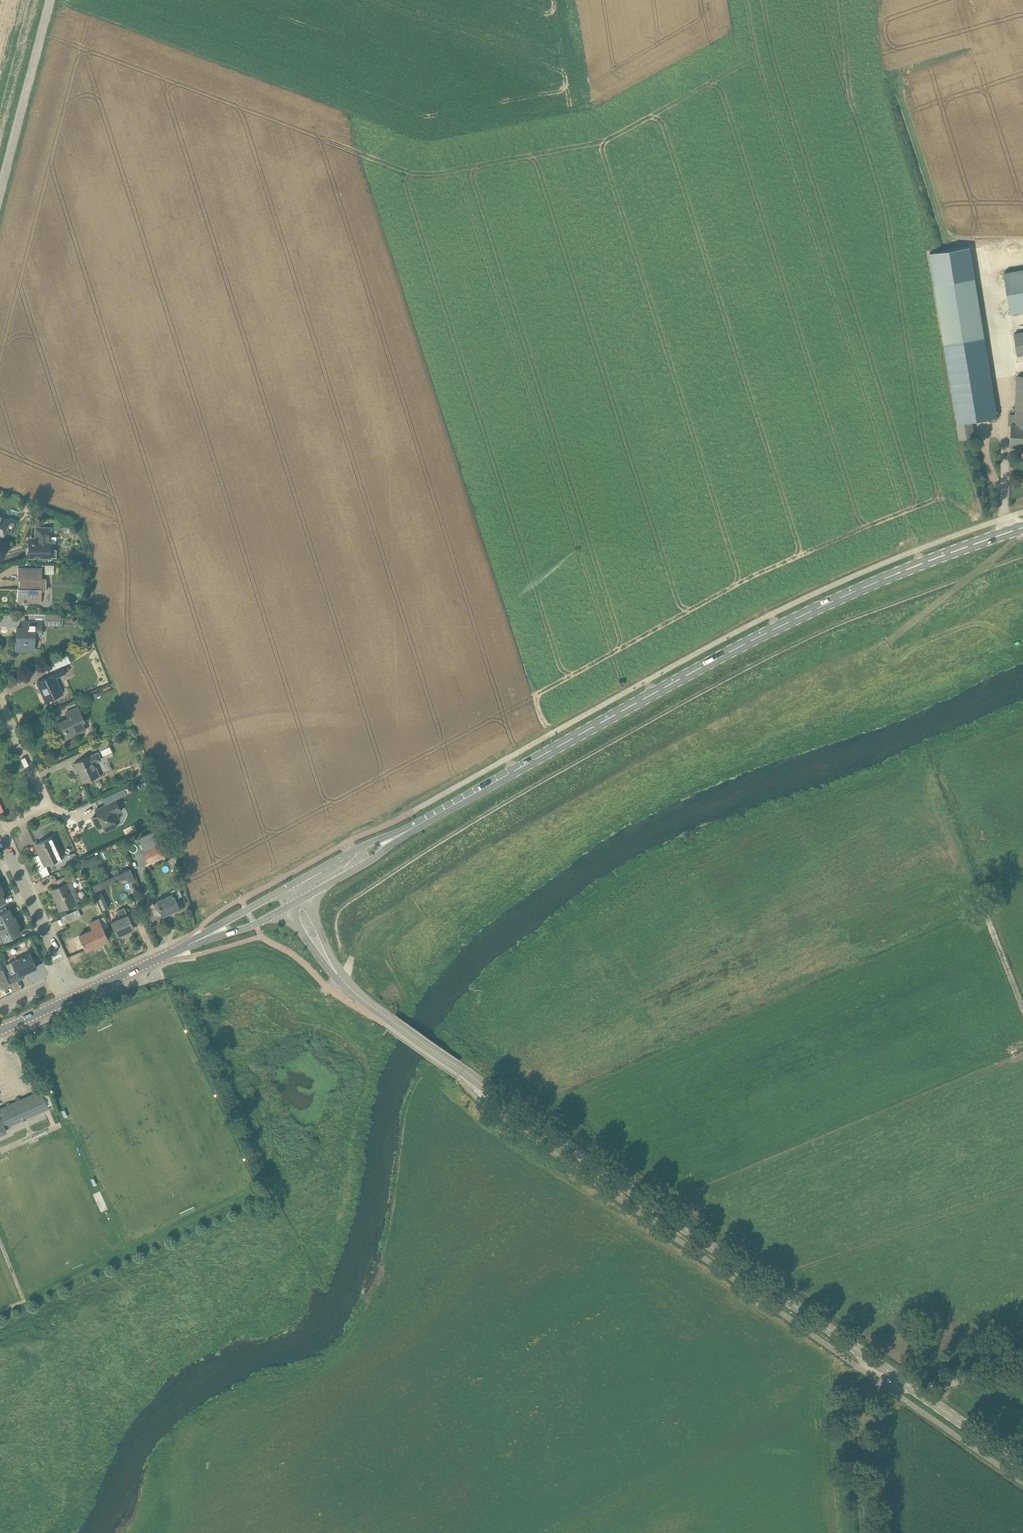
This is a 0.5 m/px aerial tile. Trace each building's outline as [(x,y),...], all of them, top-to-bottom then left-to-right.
[(998,417),(969,249),(929,256),(957,424),(960,440),(974,437),(972,421),(998,417)] [(1004,273),(1010,313),(1022,311),(1022,270),(1004,273)] [(1018,375),(1016,423),(1011,423),(1011,446),(1022,446),(1022,375),(1018,375)] [(3,536),(5,531),(13,534),(18,520),(10,517),(8,521),(1,518),(2,517),(0,516),(0,534),(3,536)] [(51,527),(36,527),(36,541),(29,541),(29,557),(50,557),(50,549),(51,527)] [(42,579),(42,568),(18,568),(18,579),(20,579),(19,588),(18,588),(17,602),(33,603),(40,603),(40,591),(45,591),(45,579),(42,579)] [(78,604),(71,606),(73,613),(81,611),(78,604)] [(46,614),(46,622),(46,624),(61,625),(61,614),(46,614)] [(29,628),(17,628),(16,650),(34,650),(35,634),(41,635),(41,622),(29,621),(29,628)] [(56,678),(66,673),(66,672),(63,665),(70,662),(67,655),(44,665),(47,671),(49,676),(37,681),(41,690),(43,689),(48,701),(63,694),(56,678)] [(86,721),(79,706),(66,712),(68,718),(56,724),(61,733),(61,732),(65,730),(68,737),(86,730),(83,723),(86,721)] [(97,745),(100,751),(110,746),(107,741),(97,745)] [(102,760),(98,751),(74,763),(78,770),(79,770),(80,774),(74,777),(81,774),(84,782),(83,782),(83,783),(100,775),(94,764),(102,760)] [(151,773),(148,762),(141,764),(144,775),(151,773)] [(121,811),(116,800),(96,809),(98,815),(93,817),(98,828),(103,826),(106,831),(117,826),(115,821),(120,818),(118,813),(121,811)] [(158,829),(139,838),(145,851),(164,842),(158,829)] [(62,858),(52,836),(35,844),(40,854),(34,857),(43,876),(49,873),(46,866),(62,858)] [(171,854),(165,843),(144,853),(150,864),(171,854)] [(84,862),(87,868),(92,866),(89,859),(84,862)] [(135,880),(130,868),(93,885),(96,891),(126,877),(129,883),(135,880)] [(59,909),(77,901),(69,883),(76,880),(73,873),(56,880),(59,879),(62,885),(50,891),(52,890),(60,908),(59,909)] [(182,895),(180,891),(178,887),(170,890),(173,895),(154,903),(157,909),(159,908),(163,915),(179,907),(175,898),(182,895)] [(103,910),(109,907),(102,891),(96,894),(103,910)] [(117,935),(134,928),(124,907),(117,911),(120,918),(111,922),(117,935)] [(15,921),(17,920),(15,921),(13,916),(10,910),(10,909),(0,914),(0,928),(15,921)] [(78,909),(71,912),(62,916),(65,923),(81,915),(78,909)] [(79,935),(86,950),(103,942),(104,944),(105,943),(104,942),(108,940),(103,929),(109,926),(104,917),(90,923),(93,929),(79,935)] [(0,928),(0,936),(2,941),(21,933),(21,932),(20,933),(17,926),(15,921),(0,928)] [(10,972),(15,982),(25,977),(23,973),(37,967),(30,953),(12,962),(15,969),(10,972)] [(10,972),(4,974),(0,966),(0,987),(8,983),(9,984),(15,982),(10,972)] [(6,1132),(4,1128),(22,1120),(22,1121),(27,1119),(26,1118),(49,1108),(48,1106),(52,1104),(46,1092),(43,1094),(41,1090),(0,1108),(0,1134),(6,1132)]
